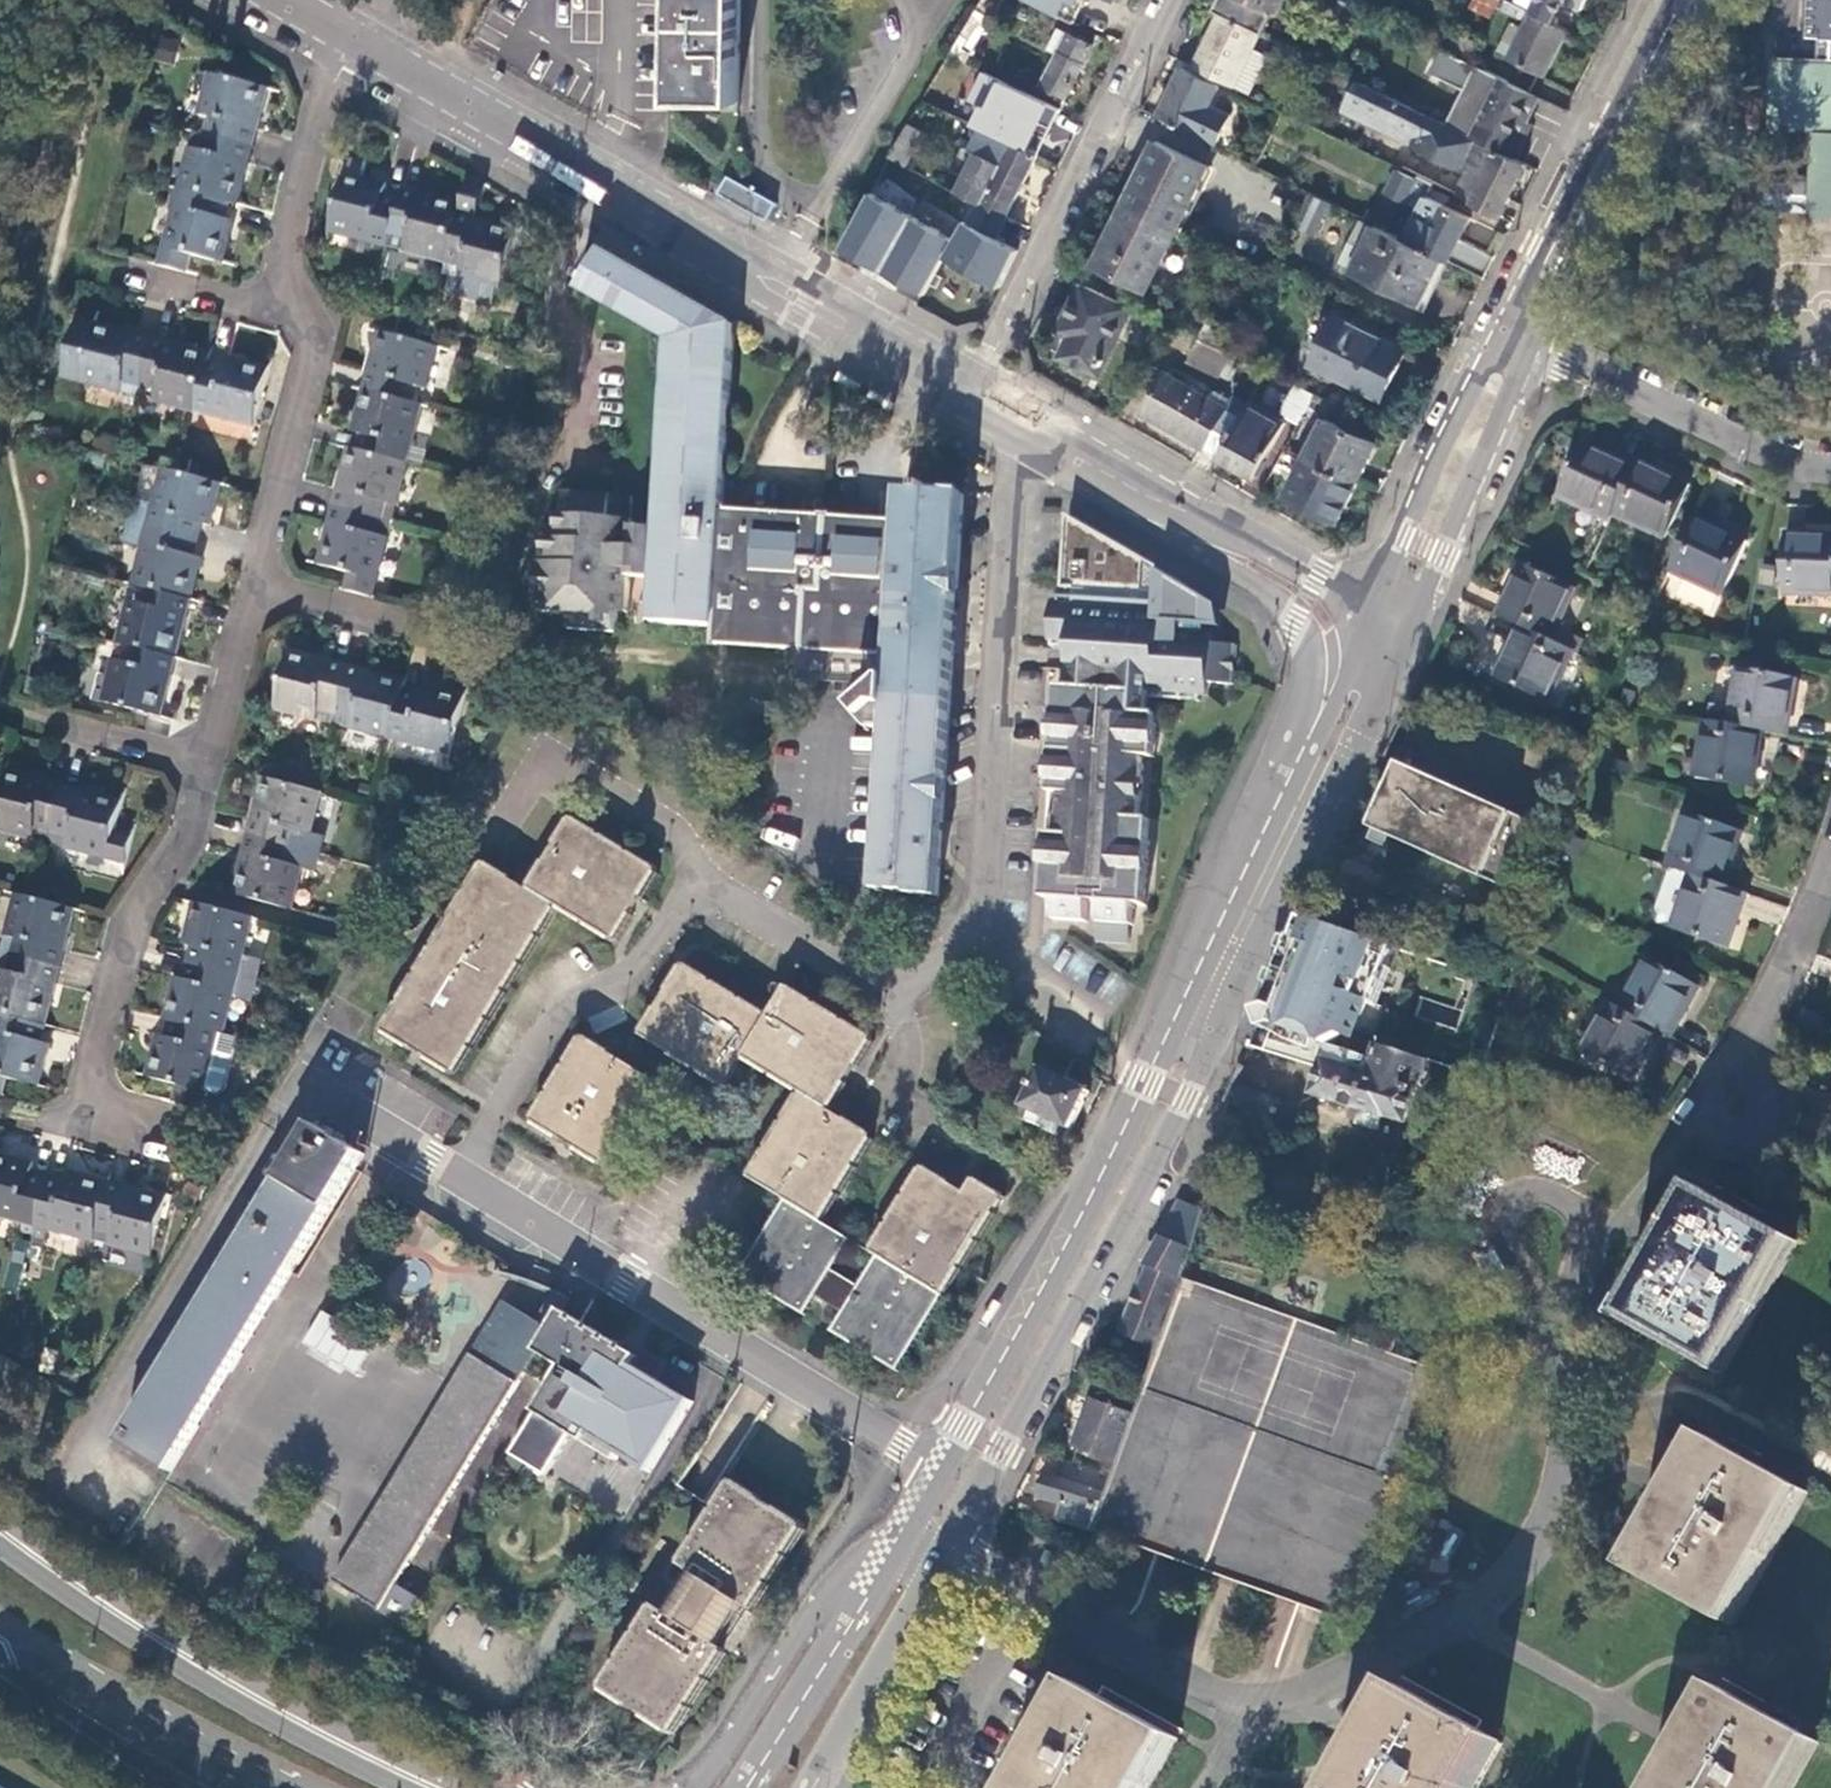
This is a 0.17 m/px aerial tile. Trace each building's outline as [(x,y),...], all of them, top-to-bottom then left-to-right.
[(738,104),(740,7),(740,0),(677,0),(675,103),(738,104)] [(1028,1),(1077,26),(1086,9),(1083,8),(1087,0),(1029,0),(1028,1)] [(1216,12),(1223,15),(1262,35),(1265,36),(1276,14),(1278,15),(1285,0),(1223,0),(1216,12)] [(1497,0),(1470,0),(1467,11),(1492,18),(1497,0)] [(1533,14),(1554,24),(1565,2),(1584,11),(1590,0),(1540,0),(1533,14)] [(1830,216),(1830,0),(1808,0),(1807,38),(1819,39),(1819,61),(1774,59),(1772,126),(1815,129),(1811,216),(1830,216)] [(1545,77),(1569,31),(1554,24),(1533,14),(1509,2),(1504,11),(1528,23),(1524,31),(1514,26),(1501,52),(1511,57),(1510,60),(1545,77)] [(1255,50),(1262,35),(1223,15),(1196,69),(1236,88),(1255,50)] [(1037,92),(1070,101),(1088,40),(1055,30),(1037,92)] [(1446,51),(1474,65),(1484,45),(1455,31),(1446,51)] [(1446,51),(1438,47),(1426,71),(1466,91),(1478,67),(1474,65),(1446,51)] [(1271,59),(1255,50),(1236,88),(1252,96),(1271,59)] [(1766,64),(1743,63),(1742,95),(1765,96),(1766,64)] [(1235,117),(1211,106),(1220,89),(1183,70),(1159,119),(1219,149),(1235,117)] [(204,135),(251,147),(267,88),(209,72),(198,114),(209,117),(204,135)] [(1052,132),(1062,112),(985,73),(971,101),(983,108),(974,126),(1009,142),(1040,157),(1052,132)] [(1464,134),(1478,140),(1506,83),(1492,77),(1464,134)] [(1501,219),(1528,165),(1518,160),(1505,154),(1478,140),(1464,134),(1359,82),(1343,113),(1470,175),(1459,198),(1501,219)] [(1505,154),(1518,160),(1526,144),(1530,131),(1534,122),(1532,121),(1543,99),(1534,95),(1533,97),(1506,83),(1478,140),(1505,154)] [(909,128),(892,160),(909,169),(925,135),(909,128)] [(236,205),(251,147),(204,135),(193,132),(189,147),(178,189),(226,202),(236,205)] [(978,203),(1009,219),(1040,157),(1009,142),(999,163),(983,155),(962,196),(978,203)] [(1129,204),(1180,229),(1209,169),(1159,144),(1129,204)] [(393,233),(402,197),(386,193),(389,183),(346,171),(331,230),(390,246),(393,233)] [(1398,172),(1387,195),(1407,205),(1418,211),(1403,241),(1442,260),(1449,263),(1450,262),(1486,280),(1497,257),(1462,240),(1472,221),(1428,199),(1435,186),(1420,179),(1419,182),(1398,172)] [(757,212),(770,219),(779,203),(772,199),(763,194),(732,177),(723,193),(757,212)] [(463,203),(405,188),(402,197),(393,233),(408,238),(405,250),(447,262),(460,215),(463,203)] [(222,217),(226,202),(178,189),(159,264),(187,271),(191,254),(222,262),(233,220),(222,217)] [(914,217),(874,194),(843,249),(883,272),(914,217)] [(1331,205),(1312,195),(1303,214),(1296,228),(1315,237),(1331,205)] [(956,241),(946,258),(1001,289),(1019,251),(999,239),(1003,231),(1009,219),(978,203),(956,241)] [(1150,289),(1180,229),(1129,204),(1099,265),(1150,289)] [(517,231),(460,215),(447,262),(463,266),(460,278),(462,278),(499,288),(502,289),(517,231)] [(914,217),(883,272),(925,296),(946,258),(956,241),(914,217)] [(1340,265),(1354,272),(1376,229),(1361,222),(1340,265)] [(1420,305),(1442,260),(1403,241),(1402,242),(1376,229),(1354,272),(1420,305)] [(723,510),(736,325),(677,291),(605,251),(589,278),(584,275),(580,281),(585,284),(582,290),(671,342),(657,537),(631,535),(632,527),(629,527),(631,503),(611,501),(612,494),(565,490),(563,514),(557,514),(555,525),(552,525),(551,537),(547,537),(545,548),(541,548),(540,561),(537,561),(534,599),(541,600),(540,611),(570,613),(568,628),(614,631),(616,609),(635,611),(634,616),(651,618),(650,621),(714,626),(712,644),(873,655),(871,676),(848,697),(847,707),(864,726),(889,728),(878,892),(937,896),(965,497),(904,492),(903,522),(723,510)] [(499,288),(462,278),(457,295),(494,305),(499,288)] [(1097,374),(1130,306),(1080,281),(1061,320),(1072,326),(1058,354),(1097,374)] [(1312,365),(1381,400),(1407,351),(1336,316),(1312,365)] [(155,337),(80,317),(63,374),(140,395),(143,384),(155,337)] [(1233,355),(1243,334),(1210,318),(1201,339),(1233,355)] [(364,390),(411,401),(416,385),(428,389),(439,346),(379,330),(364,390)] [(211,352),(155,337),(143,384),(158,389),(155,400),(196,411),(209,363),(211,352)] [(1218,367),(1233,377),(1242,364),(1227,354),(1218,367)] [(224,368),(209,363),(196,411),(255,427),(270,368),(228,356),(224,368)] [(1253,405),(1272,374),(1254,365),(1227,411),(1243,421),(1253,405)] [(1205,448),(1227,411),(1167,374),(1143,414),(1204,450),(1205,448)] [(1299,387),(1284,414),(1302,424),(1319,396),(1299,387)] [(407,463),(423,404),(411,401),(364,390),(352,434),(362,437),(359,451),(407,463)] [(1287,425),(1253,405),(1243,421),(1222,458),(1255,478),(1287,425)] [(1222,458),(1243,421),(1227,411),(1205,448),(1222,458)] [(1306,458),(1359,483),(1378,445),(1325,419),(1306,458)] [(1558,499),(1609,524),(1614,515),(1636,470),(1583,446),(1558,499)] [(395,506),(407,463),(359,451),(348,448),(333,506),(381,518),(385,503),(395,506)] [(1338,524),(1359,483),(1306,458),(1286,497),(1338,524)] [(1690,487),(1639,463),(1636,470),(1614,515),(1665,539),(1690,487)] [(155,508),(138,503),(132,524),(197,541),(201,525),(211,528),(223,484),(166,469),(155,508)] [(395,506),(385,503),(381,518),(391,521),(395,506)] [(376,535),(381,518),(333,506),(317,565),(349,574),(345,590),(370,597),(387,537),(376,535)] [(1181,578),(1068,513),(1064,587),(1073,587),(1073,602),(1149,605),(1149,599),(1168,600),(1166,626),(1205,628),(1205,623),(1222,623),(1218,603),(1181,582),(1181,578)] [(391,521),(381,518),(376,535),(387,537),(391,521)] [(1746,543),(1695,519),(1671,571),(1722,595),(1746,543)] [(197,541),(132,524),(127,544),(144,549),(134,586),(145,589),(188,601),(191,601),(203,559),(192,557),(197,541)] [(1785,594),(1830,594),(1830,537),(1785,536),(1785,594)] [(1523,565),(1499,616),(1520,626),(1551,640),(1575,588),(1523,565)] [(184,616),(188,601),(145,589),(141,606),(130,602),(119,643),(130,646),(173,657),(176,658),(187,617),(184,616)] [(1166,626),(1168,600),(1149,599),(1149,605),(1073,602),(1063,601),(1061,639),(1072,640),(1071,647),(1068,706),(1057,705),(1055,749),(1077,750),(1077,757),(1065,756),(1064,772),(1081,773),(1080,791),(1063,790),(1060,833),(1051,832),(1048,875),(1058,876),(1056,917),(1091,919),(1092,899),(1103,900),(1102,920),(1136,921),(1138,881),(1149,881),(1151,837),(1140,836),(1148,697),(1163,698),(1164,690),(1210,692),(1211,681),(1237,682),(1240,642),(1213,641),(1214,629),(1205,628),(1166,626)] [(1061,639),(1063,601),(1051,601),(1049,646),(1071,647),(1072,640),(1061,639)] [(1548,702),(1573,650),(1551,640),(1520,626),(1496,678),(1548,702)] [(119,643),(114,660),(125,663),(130,646),(119,643)] [(168,674),(173,657),(130,646),(125,663),(114,660),(103,701),(161,715),(172,675),(168,674)] [(334,724),(350,666),(292,650),(276,708),(334,724)] [(406,681),(350,666),(334,724),(351,729),(390,741),(403,693),(406,681)] [(1764,731),(1788,735),(1798,679),(1740,670),(1730,724),(1764,731)] [(419,697),(403,693),(390,741),(448,757),(465,698),(422,686),(419,697)] [(1708,721),(1706,720),(1705,723),(1702,739),(1696,777),(1754,788),(1764,731),(1730,724),(1708,721)] [(1385,841),(1499,890),(1527,826),(1389,764),(1360,829),(1369,833),(1366,841),(1382,848),(1385,841)] [(67,789),(51,785),(52,780),(9,769),(0,802),(0,829),(53,843),(67,789)] [(319,793),(316,792),(262,778),(251,819),(255,821),(251,837),(293,848),(297,832),(309,835),(319,793)] [(83,793),(67,789),(53,843),(128,863),(135,836),(117,831),(125,799),(84,789),(83,793)] [(1687,813),(1671,867),(1693,875),(1724,886),(1742,831),(1687,813)] [(486,863),(402,1001),(384,1031),(421,1053),(455,1074),(556,906),(614,941),(635,907),(658,869),(574,819),(530,890),(486,863)] [(288,865),(293,848),(251,837),(246,853),(242,852),(232,893),(290,909),(300,868),(288,865)] [(1728,949),(1746,893),(1724,886),(1693,875),(1674,930),(1728,949)] [(78,910),(19,895),(4,954),(59,968),(63,951),(67,952),(78,910)] [(259,960),(242,956),(252,917),(193,902),(182,944),(192,947),(188,964),(254,980),(259,960)] [(1293,938),(1260,1027),(1311,1045),(1312,1043),(1330,1049),(1331,1045),(1346,1036),(1352,1038),(1370,991),(1374,992),(1378,982),(1383,983),(1396,950),(1311,922),(1303,919),(1295,939),(1293,938)] [(1086,982),(1096,961),(1065,947),(1056,968),(1086,982)] [(59,968),(4,954),(0,969),(0,1014),(1,1015),(45,1027),(48,1027),(58,985),(55,984),(59,968)] [(1661,1030),(1672,1037),(1699,987),(1649,959),(1621,1008),(1661,1030)] [(248,1000),(254,980),(188,964),(183,982),(174,979),(163,1019),(170,1021),(214,1032),(221,1034),(231,996),(248,1000)] [(787,1201),(821,1221),(872,1137),(839,1116),(830,1111),(852,1076),(873,1039),(789,987),(771,1017),(687,966),(664,1004),(644,1037),(728,1088),(745,1059),(803,1094),(750,1178),(787,1201)] [(1621,1008),(1611,1002),(1583,1051),(1634,1081),(1661,1030),(1621,1008)] [(45,1027),(1,1015),(0,1020),(0,1096),(3,1096),(7,1080),(40,1088),(51,1046),(41,1043),(45,1027)] [(210,1049),(214,1032),(170,1021),(166,1037),(156,1035),(144,1076),(176,1084),(171,1103),(175,1104),(198,1110),(213,1050),(210,1049)] [(1260,1027),(1252,1050),(1323,1072),(1326,1064),(1330,1049),(1312,1043),(1311,1045),(1260,1027)] [(564,1140),(604,1165),(656,1080),(587,1037),(535,1122),(564,1140)] [(1367,1077),(1418,1093),(1427,1063),(1376,1048),(1371,1063),(1367,1077)] [(1367,1077),(1371,1063),(1330,1049),(1326,1064),(1367,1077)] [(1409,1127),(1418,1093),(1367,1077),(1326,1064),(1323,1072),(1314,1098),(1363,1113),(1359,1126),(1378,1132),(1383,1119),(1409,1127)] [(1021,1106),(1071,1131),(1090,1094),(1080,1089),(1041,1069),(1021,1106)] [(1293,1141),(1297,1127),(1304,1105),(1239,1084),(1230,1121),(1293,1141)] [(355,1169),(363,1155),(316,1126),(122,1442),(170,1471),(355,1169)] [(1538,1144),(1530,1168),(1575,1182),(1582,1159),(1538,1144)] [(0,1155),(0,1216),(21,1222),(23,1217),(39,1222),(50,1178),(35,1174),(37,1164),(0,1155)] [(872,1253),(943,1296),(1003,1198),(974,1181),(966,1194),(925,1169),(872,1253)] [(67,1183),(50,1178),(39,1222),(56,1226),(55,1231),(96,1241),(98,1231),(109,1187),(110,1183),(69,1172),(67,1183)] [(1670,1236),(1665,1244),(1651,1270),(1658,1274),(1641,1304),(1634,1300),(1623,1319),(1725,1376),(1736,1356),(1729,1352),(1746,1322),(1752,1326),(1771,1291),(1764,1287),(1781,1257),(1788,1260),(1799,1240),(1774,1227),(1698,1186),(1687,1205),(1694,1209),(1677,1240),(1670,1236)] [(125,1191),(109,1187),(98,1231),(115,1235),(112,1245),(154,1256),(169,1198),(127,1187),(125,1191)] [(897,1370),(943,1296),(872,1253),(821,1221),(787,1201),(766,1235),(741,1275),(821,1324),(897,1370)] [(1186,1252),(1192,1254),(1203,1213),(1179,1202),(1147,1262),(1117,1335),(1153,1351),(1164,1323),(1186,1252)] [(1687,1205),(1670,1236),(1677,1240),(1694,1209),(1687,1205)] [(1764,1287),(1771,1291),(1788,1260),(1781,1257),(1764,1287)] [(1658,1274),(1651,1270),(1634,1300),(1641,1304),(1658,1274)] [(1424,1366),(1186,1280),(1119,1465),(1113,1480),(1093,1535),(1135,1550),(1147,1554),(1163,1560),(1180,1566),(1219,1580),(1226,1583),(1241,1588),(1274,1600),(1286,1604),(1291,1606),(1303,1611),(1332,1621),(1424,1366)] [(505,1304),(472,1357),(506,1378),(539,1324),(505,1304)] [(299,1347),(356,1376),(375,1338),(318,1309),(299,1347)] [(565,1370),(512,1457),(546,1478),(576,1430),(651,1476),(694,1405),(633,1367),(639,1359),(563,1312),(539,1354),(565,1370)] [(1729,1352),(1736,1356),(1752,1326),(1746,1322),(1729,1352)] [(334,1583),(381,1612),(519,1386),(506,1378),(472,1357),(334,1583)] [(1111,1462),(1117,1465),(1134,1420),(1091,1403),(1074,1448),(1111,1462)] [(1791,1505),(1798,1510),(1808,1491),(1782,1477),(1707,1436),(1697,1455),(1703,1459),(1687,1489),(1681,1486),(1673,1500),(1661,1521),(1668,1524),(1652,1555),(1645,1551),(1633,1572),(1734,1627),(1746,1606),(1738,1602),(1755,1572),(1762,1576),(1781,1541),(1774,1537),(1791,1505)] [(1703,1459),(1697,1455),(1681,1486),(1687,1489),(1703,1459)] [(1105,1477),(1113,1480),(1119,1465),(1117,1465),(1111,1462),(1105,1477)] [(1055,1523),(1093,1535),(1113,1480),(1105,1477),(1067,1465),(1061,1482),(1044,1477),(1036,1499),(1061,1506),(1055,1523)] [(603,1689),(675,1735),(807,1526),(735,1483),(682,1565),(696,1574),(670,1614),(657,1606),(603,1689)] [(1781,1541),(1798,1510),(1791,1505),(1774,1537),(1781,1541)] [(1668,1524),(1661,1521),(1645,1551),(1652,1555),(1668,1524)] [(1738,1602),(1746,1606),(1762,1576),(1755,1572),(1738,1602)] [(1143,1785),(1161,1753),(1169,1758),(1179,1738),(1104,1697),(1078,1683),(1068,1702),(1074,1705),(1057,1736),(1050,1733),(1031,1767),(1037,1770),(1027,1787),(1149,1787),(1143,1785)] [(1686,1743),(1671,1771),(1678,1775),(1671,1787),(1787,1787),(1786,1787),(1802,1757),(1809,1761),(1820,1742),(1794,1727),(1718,1685),(1707,1706),(1715,1710),(1698,1741),(1691,1737),(1690,1736),(1686,1743)] [(1466,1787),(1483,1755),(1489,1759),(1500,1740),(1473,1726),(1398,1686),(1389,1703),(1397,1708),(1379,1740),(1371,1735),(1368,1741),(1353,1769),(1360,1773),(1352,1787),(1468,1787),(1466,1787)] [(1074,1705),(1068,1702),(1050,1733),(1057,1736),(1074,1705)] [(1397,1708),(1389,1703),(1371,1735),(1379,1740),(1397,1708)] [(1707,1706),(1690,1736),(1691,1737),(1698,1741),(1715,1710),(1707,1706)] [(1149,1787),(1152,1787),(1169,1758),(1161,1753),(1143,1785),(1149,1787)] [(1468,1787),(1474,1787),(1489,1759),(1483,1755),(1466,1787),(1468,1787)] [(1787,1787),(1794,1787),(1809,1761),(1802,1757),(1786,1787),(1787,1787)] [(1031,1767),(1019,1787),(1027,1787),(1037,1770),(1031,1767)] [(1342,1787),(1352,1787),(1360,1773),(1353,1769),(1342,1787)] [(1671,1771),(1662,1787),(1671,1787),(1678,1775),(1671,1771)]
